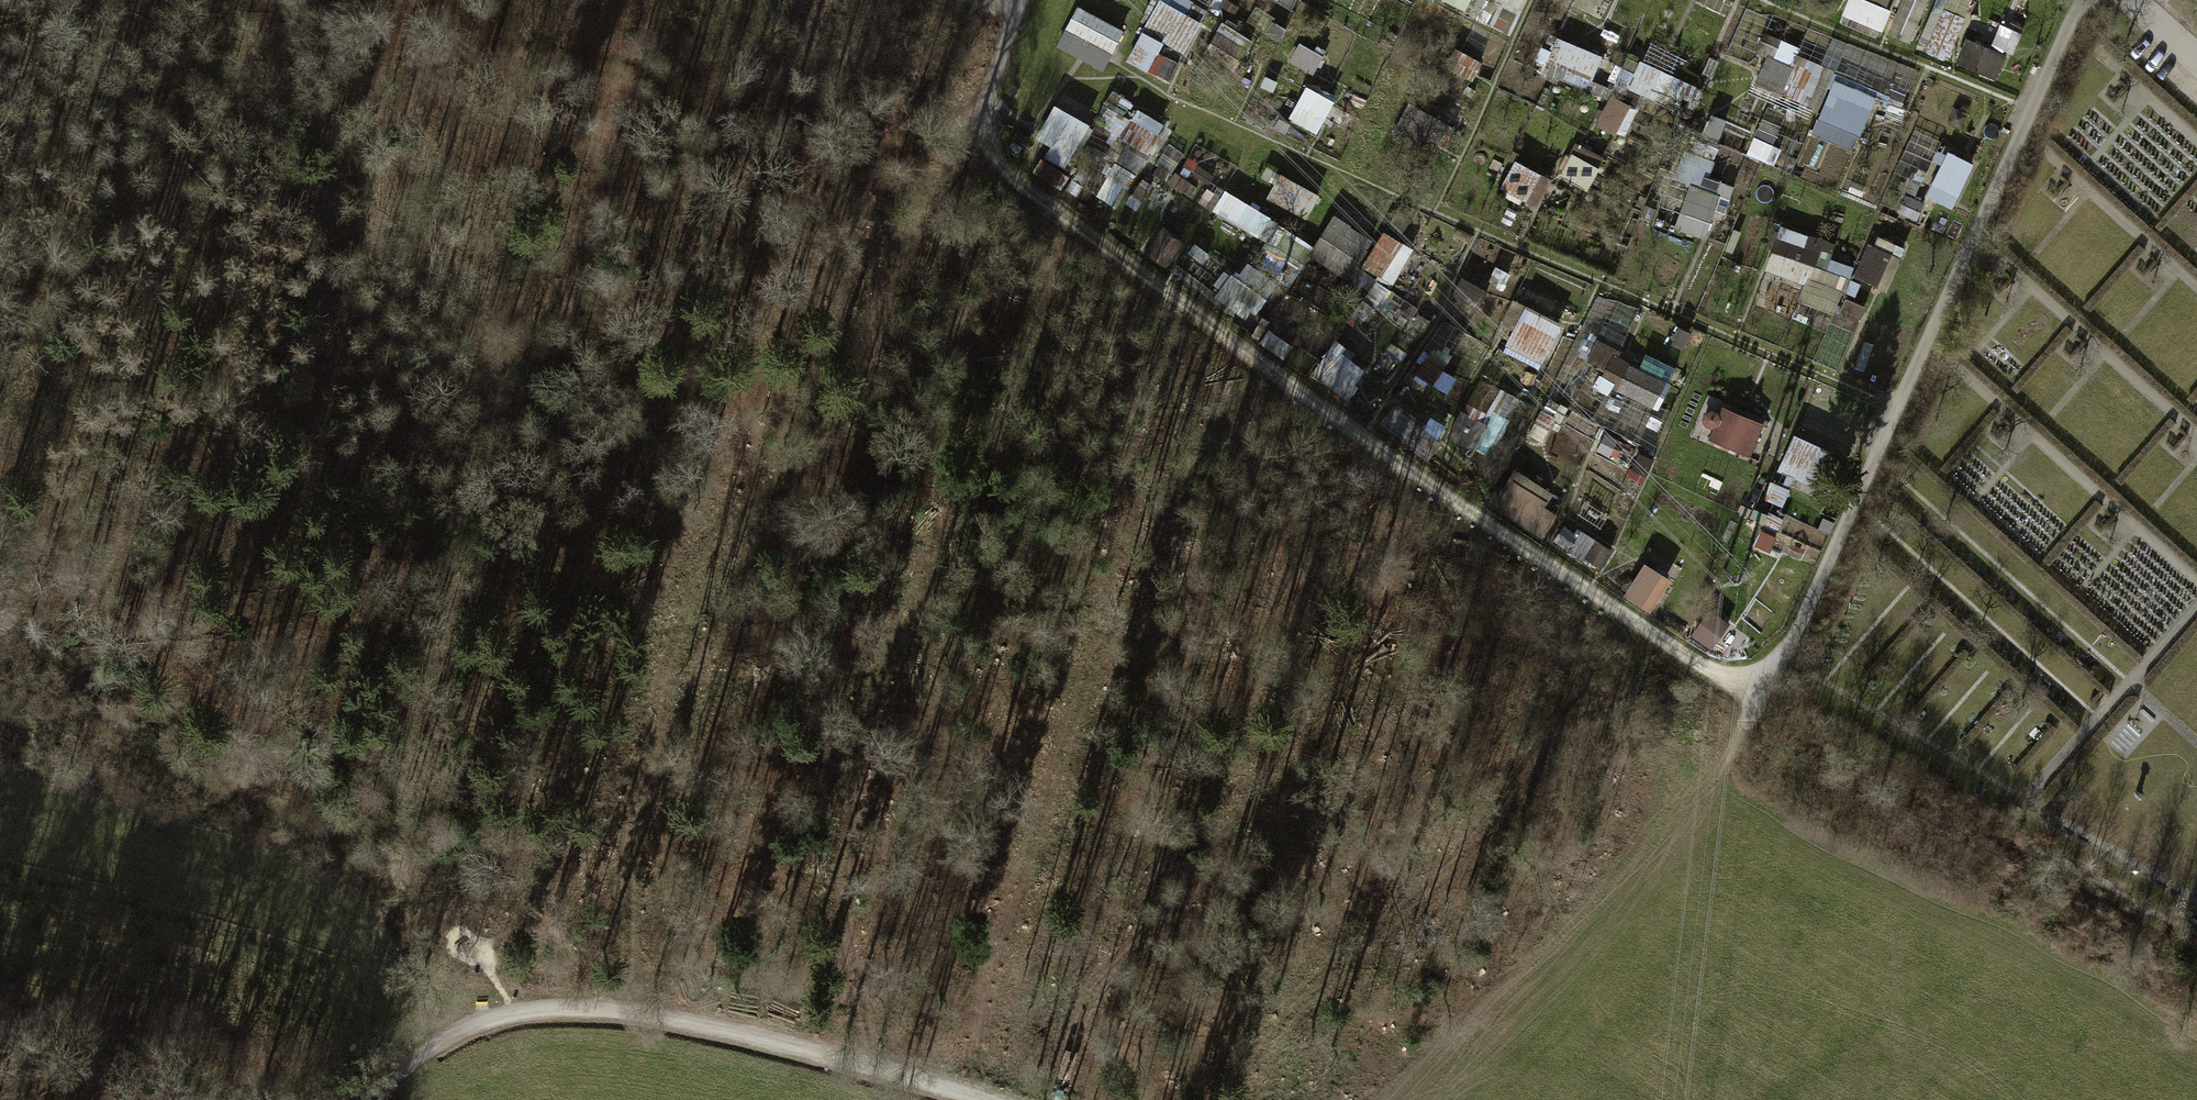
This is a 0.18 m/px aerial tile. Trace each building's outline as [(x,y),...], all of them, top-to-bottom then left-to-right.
[(1188,20),(1196,2),(1191,0),(1160,0),(1147,33),(1192,51),(1202,25),(1188,20)] [(1469,13),(1475,0),(1442,0),(1469,13)] [(1516,36),(1532,0),(1483,0),(1475,19),(1516,36)] [(1895,13),(1868,0),(1850,0),(1843,15),(1885,34),(1895,13)] [(1912,47),(1932,2),(1928,0),(1906,0),(1890,37),(1912,47)] [(1957,61),(1972,0),(1938,0),(1924,53),(1957,61)] [(1110,69),(1126,30),(1077,10),(1060,49),(1110,69)] [(1237,61),(1252,40),(1224,21),(1209,41),(1237,61)] [(1142,34),(1131,63),(1154,72),(1165,43),(1142,34)] [(1594,89),(1606,60),(1555,39),(1543,68),(1594,89)] [(1827,109),(1834,81),(1908,101),(1917,65),(1833,43),(1827,64),(1799,57),(1796,68),(1767,60),(1759,90),(1827,109)] [(1969,43),(1959,69),(1999,83),(2008,58),(1969,43)] [(1317,76),(1328,60),(1304,45),(1293,61),(1317,76)] [(1644,63),(1632,89),(1692,118),(1704,92),(1644,63)] [(1838,80),(1817,130),(1859,148),(1880,98),(1838,80)] [(1309,89),(1292,118),(1321,135),(1338,106),(1309,89)] [(1619,137),(1634,109),(1614,99),(1600,126),(1619,137)] [(1075,163),(1092,125),(1055,109),(1038,147),(1075,163)] [(1406,112),(1401,137),(1442,144),(1446,120),(1406,112)] [(1110,175),(1133,186),(1155,140),(1140,133),(1145,123),(1137,119),(1110,175)] [(1568,153),(1557,175),(1592,193),(1603,171),(1568,153)] [(1955,213),(1979,169),(1951,154),(1928,198),(1955,213)] [(1512,167),(1504,197),(1553,210),(1561,181),(1512,167)] [(1178,169),(1171,186),(1195,196),(1202,179),(1178,169)] [(1283,175),(1271,197),(1310,220),(1323,198),(1283,175)] [(1698,183),(1679,227),(1707,239),(1726,196),(1698,183)] [(1215,213),(1296,261),(1308,241),(1227,193),(1215,213)] [(1338,217),(1315,255),(1355,279),(1377,240),(1338,217)] [(1764,284),(1841,312),(1859,262),(1783,233),(1764,284)] [(1381,277),(1370,294),(1405,316),(1411,306),(1391,293),(1415,253),(1387,236),(1367,269),(1381,277)] [(1878,237),(1856,278),(1887,294),(1909,254),(1878,237)] [(1484,306),(1487,291),(1460,284),(1456,299),(1484,306)] [(1547,365),(1566,328),(1529,309),(1510,347),(1547,365)] [(1679,367),(1647,357),(1645,363),(1596,348),(1589,369),(1621,379),(1616,395),(1666,410),(1679,367)] [(1316,378),(1355,395),(1367,368),(1329,350),(1316,378)] [(1486,410),(1499,387),(1485,379),(1472,402),(1486,410)] [(1498,414),(1512,419),(1520,400),(1506,394),(1498,414)] [(1722,413),(1714,447),(1758,457),(1766,423),(1722,413)] [(1780,474),(1835,497),(1850,462),(1794,439),(1780,474)] [(1655,611),(1675,584),(1650,566),(1631,594),(1655,611)]
